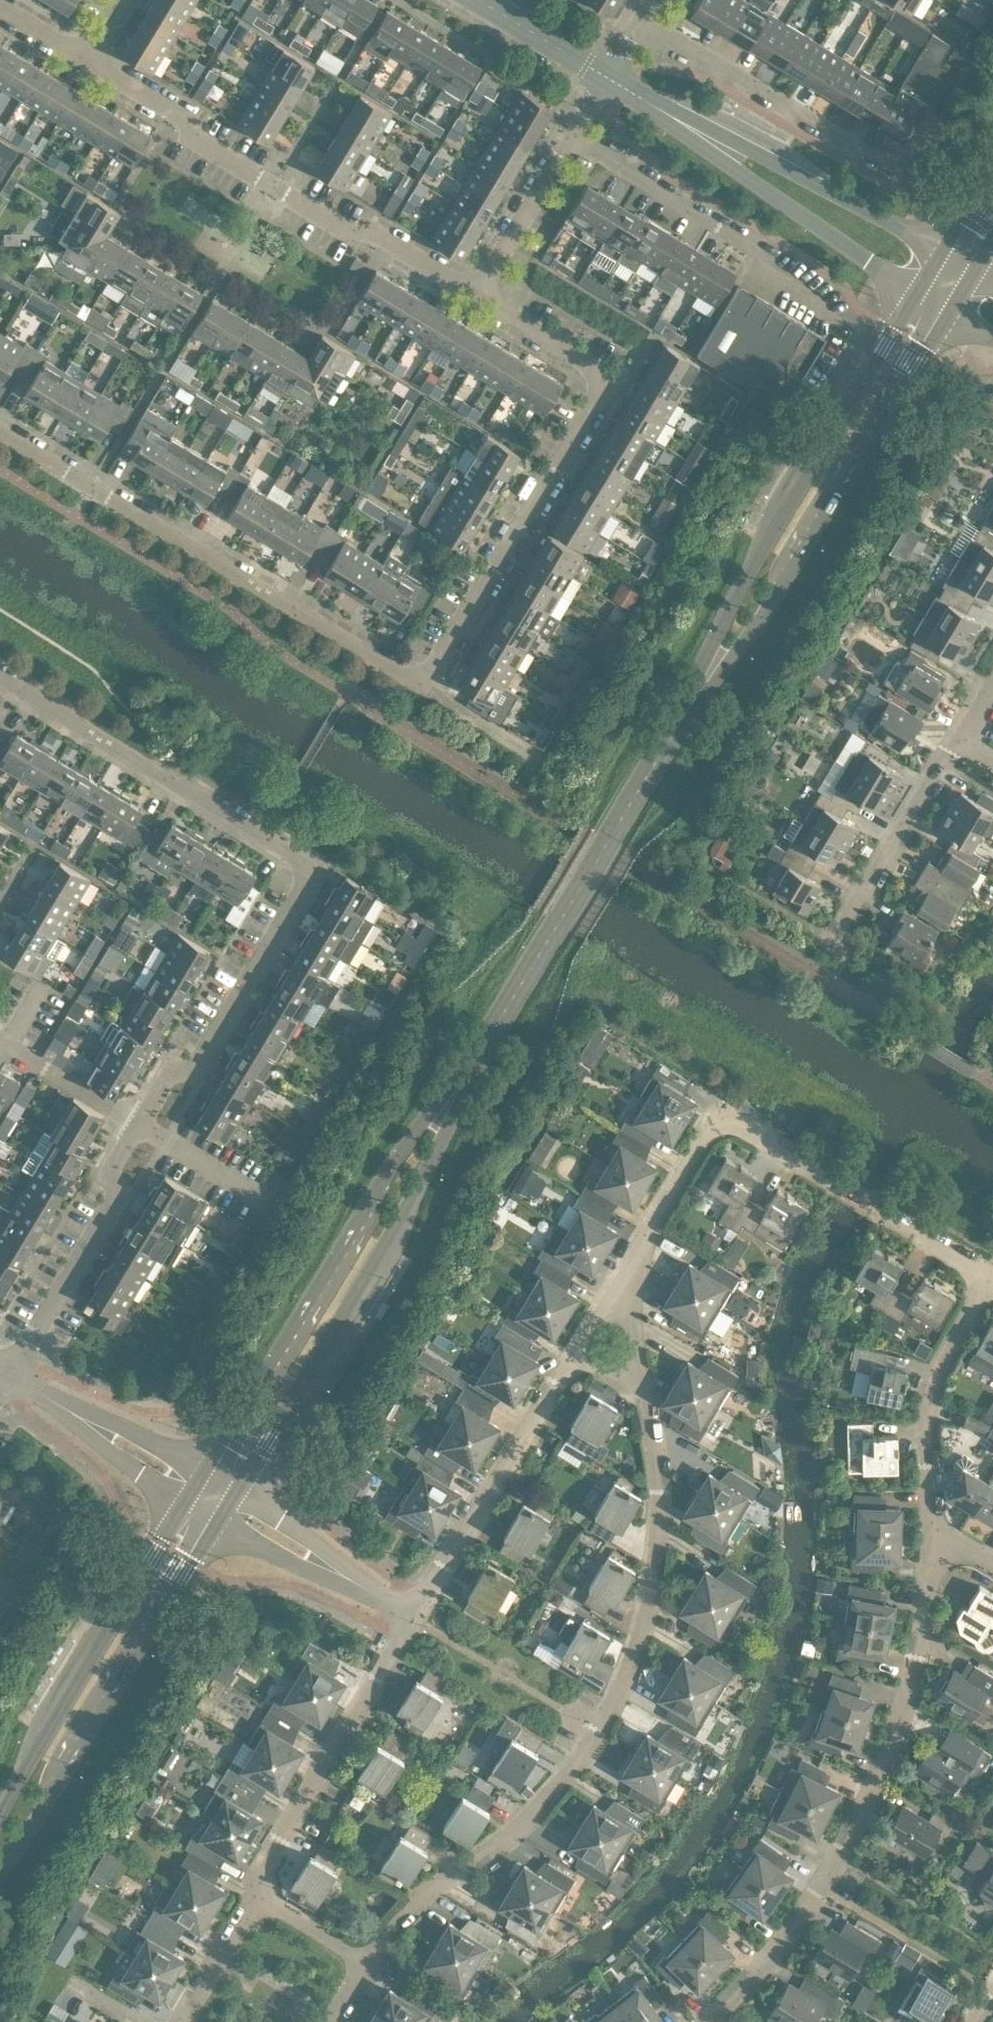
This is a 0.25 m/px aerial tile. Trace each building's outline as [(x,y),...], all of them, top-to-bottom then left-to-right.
[(76,0),(50,0),(69,12),(76,0)] [(162,0),(155,0),(145,15),(177,34),(188,15),(162,0)] [(188,15),(197,0),(162,0),(188,15)] [(240,8),(245,0),(233,0),(231,3),(240,8)] [(322,11),(329,0),(304,0),(322,11)] [(322,11),(340,22),(354,0),(329,0),(322,11)] [(378,3),(373,0),(354,0),(340,22),(360,34),(378,3)] [(611,13),(619,0),(589,0),(611,13)] [(692,10),(711,22),(724,0),(698,0),(692,10)] [(749,0),(724,0),(711,22),(729,33),(749,0)] [(768,11),(773,2),(770,0),(749,0),(729,33),(748,44),(768,11)] [(894,12),(875,0),(871,8),(889,19),(894,12)] [(912,13),(920,0),(891,0),(912,13)] [(958,11),(974,21),(982,26),(987,18),(963,3),(958,11)] [(262,26),(267,18),(247,7),(242,15),(262,26)] [(407,21),(388,9),(365,46),(384,58),(388,51),(407,21)] [(889,19),(886,24),(905,35),(909,28),(913,21),(903,15),(895,10),(894,12),(889,19)] [(766,55),(786,22),(768,11),(748,44),(766,55)] [(177,34),(145,15),(134,34),(165,52),(177,34)] [(272,32),(276,24),(267,18),(262,26),(272,32)] [(250,26),(240,20),(228,39),(236,45),(238,46),(250,26)] [(407,62),(426,32),(407,21),(388,51),(407,62)] [(909,28),(905,35),(924,47),(933,32),(924,27),(913,21),(909,28)] [(982,26),(974,21),(961,42),(969,47),(982,26)] [(785,67),(805,34),(786,22),(766,55),(785,67)] [(228,28),(220,23),(214,31),(223,37),(228,28)] [(866,33),(858,28),(845,51),(853,56),(864,37),(866,33)] [(298,30),(290,43),(299,49),(304,40),(307,35),(298,30)] [(209,40),(217,45),(223,37),(214,31),(209,40)] [(425,74),(444,43),(426,32),(407,62),(425,74)] [(904,141),(947,71),(938,65),(951,43),(933,32),(924,47),(898,90),(878,123),(877,125),(904,141)] [(123,53),(154,72),(165,52),(134,34),(123,53)] [(803,78),(823,45),(805,34),(785,67),(803,78)] [(223,48),(231,53),(236,45),(228,39),(223,48)] [(308,54),(313,46),(304,40),(299,49),(308,54)] [(444,85),(462,54),(444,43),(425,74),(444,85)] [(22,55),(4,44),(0,50),(0,85),(3,86),(22,55)] [(822,89),(842,56),(823,45),(803,78),(822,89)] [(337,72),(345,58),(326,46),(317,60),(337,72)] [(316,66),(284,47),(273,67),(304,86),(316,66)] [(971,55),(956,47),(949,58),(962,66),(964,67),(971,55)] [(458,105),(482,66),(462,54),(444,85),(439,93),(458,105)] [(22,98),(41,67),(22,55),(3,86),(22,98)] [(840,100),(860,67),(842,56),(822,89),(840,100)] [(206,65),(197,60),(192,68),(200,74),(206,65)] [(40,109),(59,78),(41,67),(22,98),(40,109)] [(261,85),(293,104),(304,86),(273,67),(261,85)] [(859,112),(879,78),(860,67),(840,100),(859,112)] [(187,77),(195,82),(200,74),(192,68),(187,77)] [(219,73),(211,68),(206,76),(214,82),(219,73)] [(351,70),(346,78),(355,83),(360,76),(351,70)] [(200,85),(209,90),(214,82),(206,76),(200,85)] [(360,76),(355,83),(365,90),(370,82),(360,76)] [(59,78),(40,109),(59,120),(78,89),(59,78)] [(878,123),(898,90),(879,78),(859,112),(878,123)] [(488,84),(481,80),(475,88),(482,93),(488,84)] [(379,88),(375,95),(384,101),(388,94),(390,90),(381,84),(379,88)] [(293,104),(261,85),(250,104),(281,122),(293,104)] [(470,97),(477,101),(476,104),(486,110),(493,99),(482,93),(475,88),(470,97)] [(78,89),(59,120),(77,131),(96,100),(78,89)] [(553,109),(522,90),(510,110),(541,128),(553,109)] [(393,113),(361,94),(350,113),(381,132),(393,113)] [(393,106),(397,99),(388,94),(384,101),(393,106)] [(96,100),(77,131),(96,142),(115,111),(96,100)] [(238,123),(270,142),(281,122),(250,104),(238,123)] [(416,110),(412,117),(421,123),(425,116),(416,110)] [(499,128),(530,147),(541,128),(510,110),(499,128)] [(115,111),(96,142),(114,154),(133,122),(115,111)] [(339,132),(370,151),(381,132),(350,113),(339,132)] [(430,128),(434,121),(425,116),(421,123),(430,128)] [(465,121),(458,117),(453,125),(460,130),(465,121)] [(25,134),(16,129),(12,121),(9,119),(6,123),(1,132),(19,144),(25,134)] [(28,149),(42,126),(33,121),(25,134),(19,144),(28,149)] [(134,166),(153,134),(133,122),(114,154),(134,166)] [(448,134),(455,138),(460,130),(453,125),(448,134)] [(488,146),(519,165),(530,147),(499,128),(488,146)] [(370,151),(339,132),(327,150),(359,169),(370,151)] [(6,142),(0,152),(0,164),(1,165),(8,169),(19,150),(6,142)] [(431,150),(424,146),(418,155),(425,159),(431,150)] [(477,165),(508,184),(519,165),(488,146),(477,165)] [(316,170),(347,189),(359,169),(327,150),(316,170)] [(53,152),(48,161),(56,166),(62,157),(53,152)] [(443,158),(436,154),(431,162),(438,167),(443,158)] [(413,164),(420,168),(425,159),(418,155),(413,164)] [(65,171),(70,162),(62,157),(56,166),(65,171)] [(26,166),(19,162),(13,173),(20,177),(26,166)] [(426,171),(433,175),(438,167),(431,162),(426,171)] [(508,184),(477,165),(466,183),(497,202),(508,184)] [(6,183),(13,187),(20,177),(13,173),(6,183)] [(90,174),(85,183),(93,188),(99,179),(90,174)] [(102,193),(107,184),(99,179),(93,188),(102,193)] [(588,181),(561,225),(581,236),(607,193),(588,181)] [(408,187),(401,183),(396,192),(403,196),(408,187)] [(497,202),(466,183),(454,202),(486,221),(497,202)] [(421,195),(414,190),(409,199),(416,204),(421,195)] [(121,211),(88,191),(76,211),(105,228),(109,230),(121,211)] [(391,201),(398,205),(403,196),(396,192),(391,201)] [(599,248),(626,204),(607,193),(581,236),(599,248)] [(403,208),(410,213),(416,204),(409,199),(403,208)] [(486,221),(454,202),(443,220),(475,239),(486,221)] [(618,259),(625,249),(644,215),(626,204),(599,248),(618,259)] [(105,228),(76,211),(73,216),(64,211),(51,233),(69,243),(100,236),(107,234),(109,230),(105,228)] [(662,227),(644,215),(625,249),(618,259),(636,270),(643,260),(662,227)] [(432,240),(463,259),(475,239),(443,220),(432,240)] [(662,227),(643,260),(661,271),(681,238),(662,227)] [(100,236),(69,243),(63,252),(91,269),(110,236),(107,234),(100,236)] [(129,247),(110,236),(91,269),(109,280),(129,247)] [(681,238),(661,271),(680,282),(699,249),(681,238)] [(147,258),(129,247),(109,280),(128,291),(147,258)] [(699,249),(680,282),(698,293),(718,260),(699,249)] [(359,271),(364,262),(356,257),(351,266),(359,271)] [(554,257),(550,264),(560,270),(565,263),(554,257)] [(166,270),(147,258),(128,291),(122,301),(140,312),(166,270)] [(717,305),(737,272),(718,260),(698,293),(717,305)] [(571,276),(575,269),(565,263),(560,270),(571,276)] [(184,281),(166,270),(140,312),(159,323),(164,314),(184,281)] [(377,270),(358,301),(377,313),(396,282),(377,270)] [(603,284),(585,272),(579,281),(598,293),(603,284)] [(0,278),(0,283),(8,288),(12,281),(2,275),(0,278)] [(18,294),(23,287),(12,281),(8,288),(18,294)] [(204,292),(184,281),(164,314),(183,325),(204,292)] [(396,324),(415,293),(396,282),(377,313),(396,324)] [(621,294),(603,284),(598,293),(616,303),(621,294)] [(815,353),(808,326),(740,285),(698,353),(784,405),(815,353)] [(54,290),(50,297),(57,301),(68,308),(72,301),(61,294),(54,290)] [(414,335),(433,304),(415,293),(396,324),(414,335)] [(233,310),(213,298),(193,331),(212,343),(233,310)] [(78,314),(82,307),(72,301),(68,308),(78,314)] [(628,302),(624,309),(635,315),(639,308),(628,302)] [(433,346),(452,315),(433,304),(414,335),(433,346)] [(645,321),(649,314),(639,308),(635,315),(645,321)] [(98,316),(94,323),(104,330),(109,323),(113,315),(102,309),(98,316)] [(251,321),(233,310),(212,343),(231,354),(251,321)] [(451,357),(470,326),(452,315),(433,346),(451,357)] [(269,332),(251,321),(231,354),(249,365),(269,332)] [(115,336),(119,329),(109,323),(104,330),(115,336)] [(665,324),(661,331),(671,337),(676,330),(665,324)] [(470,326),(451,357),(470,369),(489,337),(470,326)] [(105,346),(109,339),(91,328),(85,337),(103,348),(104,346),(105,346)] [(682,344),(686,337),(676,330),(671,337),(682,344)] [(288,343),(269,332),(249,365),(268,376),(288,343)] [(354,333),(348,342),(357,347),(362,338),(354,333)] [(318,343),(312,353),(316,356),(345,373),(356,354),(323,334),(318,343)] [(12,367),(23,373),(38,348),(26,341),(24,346),(5,335),(0,343),(0,379),(3,381),(12,367)] [(489,337),(470,369),(488,380),(507,349),(489,337)] [(365,352),(371,343),(362,338),(357,347),(365,352)] [(123,358),(128,351),(109,339),(105,346),(123,358)] [(135,339),(131,346),(141,352),(146,345),(135,339)] [(306,354),(288,343),(268,376),(286,387),(306,354)] [(700,364),(665,343),(653,362),(689,383),(700,364)] [(152,358),(156,351),(146,345),(141,352),(152,358)] [(33,380),(24,394),(44,406),(65,371),(46,359),(49,355),(38,348),(23,373),(33,380)] [(507,349),(488,380),(507,391),(526,360),(507,349)] [(312,353),(310,357),(311,363),(319,395),(328,400),(345,373),(316,356),(312,353)] [(310,357),(306,354),(286,387),(314,404),(319,395),(311,363),(310,357)] [(391,355),(385,364),(394,369),(399,360),(391,355)] [(402,375),(408,366),(399,360),(394,369),(402,375)] [(526,360),(507,391),(525,402),(544,371),(526,360)] [(188,362),(179,375),(189,381),(193,374),(197,367),(188,362)] [(642,381),(677,402),(689,383),(653,362),(642,381)] [(62,417),(83,382),(65,371),(44,406),(62,417)] [(545,414),(564,383),(544,371),(525,402),(545,414)] [(199,387),(204,380),(193,374),(189,381),(199,387)] [(428,378),(422,387),(431,392),(436,383),(428,378)] [(631,399),(666,420),(677,402),(642,381),(631,399)] [(81,428),(102,393),(83,382),(62,417),(81,428)] [(439,397),(445,388),(436,383),(431,392),(439,397)] [(220,390),(216,397),(226,404),(230,396),(220,390)] [(986,394),(978,406),(992,415),(992,392),(986,394)] [(100,440),(109,425),(119,432),(134,407),(123,400),(120,404),(102,393),(81,428),(100,440)] [(197,393),(190,404),(209,415),(215,404),(197,393)] [(739,400),(732,395),(726,406),(733,410),(739,400)] [(236,410),(241,403),(230,396),(226,404),(236,410)] [(414,401),(407,397),(401,407),(408,411),(414,401)] [(620,417),(655,439),(666,420),(631,399),(620,417)] [(465,400),(459,409),(468,414),(473,405),(465,400)] [(388,414),(402,422),(408,411),(401,407),(394,403),(388,414)] [(215,404),(209,415),(227,426),(230,422),(234,415),(215,404)] [(426,409),(419,404),(413,415),(426,423),(431,416),(424,412),(426,409)] [(476,419),(482,410),(473,405),(468,414),(476,419)] [(178,425),(148,406),(121,450),(132,456),(131,458),(150,470),(171,435),(178,425)] [(720,416),(727,420),(733,410),(726,406),(720,416)] [(263,411),(256,422),(263,426),(267,419),(270,415),(263,411)] [(230,422),(227,426),(234,430),(241,419),(234,415),(230,422)] [(426,423),(413,415),(402,433),(409,437),(416,425),(423,429),(426,423)] [(609,436),(644,457),(655,439),(620,417),(609,436)] [(273,432),(278,425),(267,419),(263,426),(273,432)] [(502,422),(496,431),(505,437),(510,428),(502,422)] [(720,431),(709,424),(700,440),(711,447),(720,431)] [(513,442),(519,433),(510,428),(505,437),(513,442)] [(409,437),(402,433),(391,452),(398,456),(409,437)] [(488,434),(476,453),(505,470),(510,473),(521,454),(488,434)] [(171,435),(150,470),(168,481),(190,446),(171,435)] [(597,454),(633,476),(644,457),(609,436),(597,454)] [(711,447),(700,440),(688,459),(700,466),(711,447)] [(187,492),(208,457),(190,446),(168,481),(187,492)] [(384,462),(391,466),(398,456),(391,452),(384,462)] [(297,453),(291,463),(306,472),(308,469),(312,462),(297,453)] [(505,470),(476,453),(465,471),(498,491),(510,473),(505,470)] [(586,473),(621,494),(633,476),(597,454),(586,473)] [(948,459),(947,464),(951,468),(956,468),(960,465),(960,460),(957,456),(952,455),(948,459)] [(336,456),(330,466),(341,473),(347,463),(336,456)] [(229,464),(227,468),(208,457),(187,492),(206,504),(215,489),(225,496),(241,471),(229,464)] [(677,477),(678,478),(688,484),(700,466),(688,459),(677,477)] [(249,482),(252,478),(248,475),(254,465),(247,461),(241,471),(225,496),(236,502),(227,517),(246,528),(268,493),(249,482)] [(306,472),(306,473),(313,477),(319,467),(312,462),(308,469),(306,472)] [(465,471),(455,465),(444,484),(487,510),(498,491),(465,471)] [(368,489),(379,495),(390,476),(380,470),(368,489)] [(399,471),(394,478),(403,483),(408,476),(399,471)] [(575,491),(610,513),(621,494),(586,473),(575,491)] [(668,495),(678,501),(688,484),(678,478),(668,495)] [(934,482),(928,491),(938,498),(944,488),(934,482)] [(487,510),(444,484),(433,502),(476,528),(487,510)] [(564,510),(599,531),(610,513),(575,491),(564,510)] [(268,493),(246,528),(265,540),(286,504),(268,493)] [(924,494),(919,501),(929,507),(934,499),(925,494),(924,494)] [(389,510),(367,496),(361,507),(383,520),(389,510)] [(670,520),(679,505),(665,497),(657,513),(670,520)] [(476,528),(433,502),(421,521),(464,547),(476,528)] [(283,551),(305,516),(286,504),(265,540),(283,551)] [(945,510),(943,514),(944,518),(948,521),(952,520),(954,516),(953,512),(950,509),(945,510)] [(390,510),(384,521),(402,532),(404,528),(408,521),(398,514),(390,510)] [(552,529),(587,550),(599,531),(564,510),(552,529)] [(326,522),(323,527),(305,516),(283,551),(303,562),(311,548),(322,554),(337,529),(326,522)] [(988,517),(981,528),(992,535),(992,520),(988,517)] [(656,529),(663,533),(669,523),(662,519),(656,529)] [(922,532),(907,523),(903,530),(918,539),(922,532)] [(418,526),(411,537),(420,543),(427,532),(419,527),(418,526)] [(981,528),(975,538),(972,537),(961,555),(992,575),(992,535),(981,528)] [(346,540),(348,536),(337,529),(322,554),(333,561),(324,575),(343,587),(364,552),(346,540)] [(584,555),(549,534),(537,553),(573,575),(584,555)] [(448,545),(433,536),(428,544),(443,553),(448,545)] [(665,546),(654,540),(643,558),(649,561),(656,565),(662,555),(665,546)] [(361,598),(383,563),(364,552),(343,587),(361,598)] [(380,609),(401,574),(407,565),(389,553),(383,563),(361,598),(380,609)] [(526,572),(562,593),(573,575),(537,553),(526,572)] [(961,555),(943,584),(946,586),(968,599),(974,589),(992,601),(992,575),(961,555)] [(642,571),(649,576),(656,565),(649,561),(642,571)] [(515,590),(550,612),(562,593),(526,572),(515,590)] [(434,588),(422,581),(420,585),(401,574),(380,609),(399,621),(408,606),(419,613),(434,588)] [(625,581),(614,599),(629,609),(641,590),(625,581)] [(981,621),(962,610),(968,599),(946,586),(939,597),(937,595),(926,614),(972,642),(979,629),(977,627),(981,621)] [(504,609),(539,630),(549,636),(561,618),(550,612),(515,590),(504,609)] [(628,611),(618,605),(608,621),(618,627),(628,611)] [(493,627),(528,648),(539,630),(504,609),(493,627)] [(961,653),(964,654),(972,642),(926,614),(914,633),(917,634),(911,645),(932,658),(939,648),(958,659),(961,653)] [(869,636),(874,626),(864,619),(858,629),(869,636)] [(618,627),(608,621),(607,620),(595,639),(607,646),(618,627)] [(482,646),(517,667),(528,648),(493,627),(482,646)] [(607,646),(595,639),(584,657),(596,664),(607,646)] [(470,664),(506,685),(517,667),(482,646),(470,664)] [(937,698),(933,696),(946,675),(909,654),(904,663),(898,660),(884,682),(930,710),(937,698)] [(596,664),(584,657),(573,676),(585,683),(596,664)] [(459,683),(473,692),(467,703),(492,718),(499,707),(494,704),(506,685),(470,664),(459,683)] [(562,694),(573,701),(585,683),(573,676),(562,694)] [(924,720),(890,699),(880,693),(860,725),(901,749),(913,729),(917,731),(924,720)] [(569,709),(562,705),(555,715),(562,720),(569,709)] [(539,733),(550,740),(562,720),(555,715),(551,713),(539,733)] [(29,740),(18,733),(12,743),(1,737),(0,739),(0,764),(21,776),(41,743),(33,738),(29,740)] [(889,751),(867,738),(849,767),(893,793),(900,781),(898,779),(902,773),(882,761),(889,751)] [(49,752),(49,748),(41,743),(21,776),(41,789),(60,758),(49,752)] [(74,762),(70,765),(60,758),(41,789),(62,801),(82,768),(74,762)] [(760,771),(768,775),(775,764),(767,760),(760,771)] [(893,793),(849,767),(831,796),(844,804),(853,810),(860,799),(879,811),(882,805),(885,806),(893,793)] [(90,777),(90,773),(82,768),(62,801),(82,814),(101,783),(90,777)] [(115,787),(111,789),(101,783),(82,814),(103,826),(123,792),(115,787)] [(857,826),(838,814),(844,804),(831,796),(822,791),(804,820),(848,846),(856,834),(853,832),(857,826)] [(143,809),(131,802),(132,797),(123,792),(103,826),(134,845),(139,838),(143,840),(151,827),(137,818),(143,809)] [(948,809),(983,830),(992,835),(992,834),(992,796),(988,793),(981,803),(962,792),(959,798),(956,796),(948,809)] [(740,798),(733,809),(741,814),(748,802),(740,798)] [(941,822),(943,823),(939,830),(958,841),(952,852),(974,865),(974,864),(981,854),(971,849),(983,830),(948,809),(941,822)] [(15,814),(10,822),(18,827),(23,818),(15,814)] [(26,832),(31,823),(23,818),(18,827),(26,832)] [(838,858),(840,859),(848,846),(804,820),(787,849),(809,862),(815,852),(834,864),(838,858)] [(188,827),(184,829),(173,822),(167,832),(157,826),(154,829),(151,827),(143,840),(147,842),(138,856),(170,875),(176,866),(196,832),(188,827)] [(0,824),(0,845),(10,829),(0,824)] [(205,842),(205,837),(196,832),(176,866),(196,878),(215,848),(205,842)] [(56,838),(51,847),(59,852),(64,843),(56,838)] [(809,862),(787,849),(775,842),(769,853),(790,866),(774,891),(808,912),(820,892),(818,891),(822,884),(802,873),(809,862)] [(67,857),(72,848),(64,843),(59,852),(67,857)] [(229,852),(225,854),(215,848),(196,878),(217,891),(237,857),(229,852)] [(948,858),(943,855),(937,865),(929,860),(922,872),(966,898),(975,885),(971,883),(981,868),(974,864),(974,865),(952,852),(948,858)] [(723,859),(719,866),(726,871),(733,859),(724,853),(721,858),(723,859)] [(239,925),(261,889),(251,883),(257,873),(246,866),(246,862),(237,857),(217,891),(235,902),(226,916),(239,925)] [(99,873),(115,882),(123,869),(108,859),(99,873)] [(91,879),(61,860),(49,880),(80,898),(91,879)] [(915,883),(923,888),(917,898),(922,901),(918,908),(946,925),(955,910),(958,912),(966,898),(922,872),(915,883)] [(377,893),(347,875),(340,886),(336,886),(331,894),(365,915),(377,893)] [(128,881),(121,877),(116,886),(122,890),(128,881)] [(152,879),(140,899),(151,905),(163,886),(152,879)] [(80,898),(49,880),(38,898),(68,917),(80,898)] [(326,903),(328,907),(322,917),(362,941),(374,921),(365,915),(331,894),(326,903)] [(68,917),(38,898),(27,917),(57,935),(68,917)] [(170,906),(165,916),(171,920),(177,910),(170,906)] [(121,915),(111,909),(108,915),(117,921),(121,915)] [(926,966),(932,956),(925,952),(939,930),(905,909),(898,921),(902,923),(889,944),(926,966)] [(177,923),(183,914),(177,910),(171,920),(177,923)] [(104,921),(113,927),(117,921),(108,915),(104,921)] [(136,922),(127,916),(122,924),(132,930),(136,922)] [(57,935),(27,917),(16,935),(46,954),(57,935)] [(315,927),(311,927),(306,935),(340,956),(350,962),(362,941),(322,917),(315,927)] [(210,941),(215,931),(200,922),(194,932),(210,941)] [(413,944),(423,950),(436,929),(426,922),(413,944)] [(122,924),(111,942),(125,951),(127,952),(128,953),(139,934),(132,930),(122,924)] [(210,950),(179,932),(168,951),(198,970),(210,950)] [(985,933),(978,944),(986,949),(992,939),(992,938),(985,933)] [(89,946),(85,952),(95,958),(99,951),(106,940),(96,934),(89,946)] [(948,937),(947,942),(950,946),(955,947),(959,944),(960,939),(957,935),(952,934),(948,937)] [(4,954),(41,977),(53,958),(46,954),(16,935),(4,954)] [(301,944),(303,948),(297,958),(327,976),(340,956),(306,935),(301,944)] [(100,961),(109,966),(116,971),(127,952),(125,951),(111,942),(100,961)] [(406,954),(417,961),(423,950),(413,944),(406,954)] [(156,970),(187,988),(198,970),(168,951),(157,945),(146,964),(156,970)] [(81,958),(75,970),(84,975),(91,964),(95,958),(85,952),(81,958)] [(291,968),(286,968),(281,977),(315,997),(328,1005),(341,984),(327,976),(297,958),(291,968)] [(93,971),(103,977),(109,966),(100,961),(93,971)] [(408,976),(397,969),(388,985),(398,991),(408,976)] [(145,988),(176,1007),(187,988),(156,970),(145,988)] [(276,985),(278,989),(272,999),(302,1018),(315,997),(281,977),(276,985)] [(72,995),(77,987),(68,981),(62,990),(72,995)] [(145,988),(135,982),(124,1001),(134,1007),(165,1025),(176,1007),(145,988)] [(372,999),(388,1008),(398,991),(388,985),(382,982),(372,999)] [(91,997),(81,992),(77,998),(87,1004),(91,997)] [(69,1012),(78,1018),(87,1004),(77,998),(69,1012)] [(265,1010),(261,1010),(256,1018),(290,1038),(302,1018),(272,999),(265,1010)] [(374,1005),(362,1025),(374,1032),(377,1026),(386,1012),(374,1005)] [(165,1025),(134,1007),(123,1025),(153,1044),(165,1025)] [(66,1016),(55,1034),(70,1042),(80,1025),(66,1016)] [(251,1026),(253,1030),(247,1040),(277,1059),(290,1038),(256,1018),(251,1026)] [(137,1061),(142,1063),(153,1044),(123,1025),(113,1019),(102,1038),(108,1041),(108,1040),(112,1043),(112,1044),(138,1060),(137,1061)] [(357,1038),(367,1044),(373,1033),(364,1027),(357,1038)] [(56,1034),(49,1046),(57,1051),(63,1054),(70,1042),(56,1034)] [(138,1060),(112,1044),(112,1043),(108,1040),(108,1041),(97,1060),(127,1078),(137,1061),(138,1060)] [(241,1051),(236,1051),(231,1059),(265,1079),(277,1059),(247,1040),(241,1051)] [(49,1046),(44,1054),(52,1059),(57,1051),(49,1046)] [(365,1057),(354,1051),(349,1060),(360,1066),(365,1057)] [(226,1067),(228,1071),(222,1081),(252,1100),(265,1079),(231,1059),(226,1067)] [(85,1079),(115,1097),(127,1078),(97,1060),(85,1079)] [(352,1068),(343,1062),(339,1068),(348,1074),(352,1068)] [(582,1080),(589,1068),(579,1062),(572,1074),(582,1080)] [(680,1091),(688,1078),(661,1062),(641,1094),(648,1099),(684,1120),(696,1100),(680,1091)] [(21,1080),(2,1068),(0,1071),(0,1115),(21,1080)] [(335,1074),(345,1080),(348,1074),(339,1068),(335,1074)] [(328,1090),(336,1094),(342,1084),(334,1080),(328,1090)] [(216,1092),(212,1092),(206,1100),(240,1120),(252,1100),(222,1081),(216,1092)] [(35,1090),(25,1084),(22,1090),(31,1096),(35,1090)] [(18,1096),(27,1102),(31,1096),(22,1090),(18,1096)] [(105,1114),(75,1096),(63,1115),(93,1134),(105,1114)] [(657,1130),(672,1140),(684,1120),(648,1099),(637,1117),(630,1113),(621,1127),(649,1143),(657,1130)] [(197,1123),(227,1142),(240,1120),(206,1100),(201,1109),(203,1112),(197,1123)] [(327,1109),(318,1103),(314,1109),(323,1115),(327,1109)] [(310,1116),(320,1121),(323,1115),(314,1109),(310,1116)] [(7,1114),(0,1126),(0,1128),(9,1133),(17,1119),(7,1114)] [(52,1134),(51,1135),(55,1137),(56,1136),(82,1152),(83,1151),(93,1134),(63,1115),(52,1134)] [(559,1132),(564,1124),(555,1119),(550,1126),(559,1132)] [(656,1165),(641,1156),(649,1143),(621,1127),(613,1141),(620,1145),(609,1164),(644,1185),(656,1165)] [(0,1128),(0,1148),(9,1133),(0,1128)] [(52,1134),(45,1130),(34,1148),(75,1173),(87,1154),(83,1151),(82,1152),(56,1136),(55,1137),(51,1135),(52,1134)] [(279,1144),(274,1152),(282,1157),(287,1150),(279,1144)] [(22,1167),(33,1173),(64,1192),(75,1173),(34,1148),(22,1167)] [(535,1148),(529,1157),(540,1164),(546,1155),(535,1148)] [(285,1156),(295,1162),(299,1156),(289,1150),(285,1156)] [(741,1165),(727,1156),(709,1186),(731,1200),(720,1219),(739,1231),(743,1224),(756,1202),(745,1196),(751,1186),(751,1185),(757,1175),(749,1170),(749,1169),(742,1164),(741,1165)] [(526,1164),(515,1185),(526,1191),(538,1171),(526,1164)] [(617,1196),(632,1205),(644,1185),(609,1164),(598,1182),(590,1178),(582,1192),(609,1208),(617,1196)] [(64,1192),(33,1173),(22,1192),(52,1211),(64,1192)] [(166,1174),(159,1185),(155,1185),(150,1194),(194,1221),(207,1200),(166,1174)] [(784,1249),(809,1206),(795,1198),(795,1197),(788,1192),(788,1193),(779,1188),(773,1199),(772,1198),(766,1208),(756,1202),(743,1224),(784,1249)] [(52,1211),(22,1192),(11,1211),(41,1229),(52,1211)] [(570,1229),(605,1250),(617,1230),(602,1221),(609,1208),(582,1192),(573,1206),(569,1203),(558,1222),(570,1229)] [(144,1202),(147,1206),(140,1216),(182,1242),(194,1221),(150,1194),(144,1202)] [(11,1211),(0,1229),(30,1248),(41,1229),(11,1211)] [(134,1227),(130,1227),(125,1235),(158,1255),(170,1262),(182,1242),(140,1216),(134,1227)] [(593,1270),(605,1250),(570,1229),(558,1222),(539,1255),(543,1257),(570,1273),(578,1261),(593,1270)] [(0,1229),(0,1255),(19,1266),(30,1248),(0,1229)] [(716,1248),(721,1238),(707,1229),(701,1239),(716,1248)] [(249,1238),(240,1232),(232,1244),(242,1250),(249,1238)] [(120,1244),(122,1247),(116,1258),(146,1276),(158,1255),(125,1235),(120,1244)] [(878,1289),(871,1301),(890,1313),(902,1291),(892,1285),(898,1274),(897,1274),(904,1263),(895,1258),(896,1257),(888,1253),(888,1254),(873,1245),(855,1275),(878,1289)] [(722,1259),(735,1266),(741,1256),(728,1248),(722,1259)] [(225,1254),(219,1264),(220,1264),(229,1270),(236,1260),(225,1254)] [(0,1255),(0,1280),(8,1284),(19,1266),(0,1255)] [(578,1295),(562,1286),(570,1273),(543,1257),(534,1271),(542,1275),(530,1294),(566,1315),(578,1295)] [(109,1268),(105,1268),(100,1276),(134,1297),(146,1276),(116,1258),(109,1268)] [(706,1272),(690,1263),(678,1282),(720,1308),(731,1289),(732,1290),(741,1276),(713,1259),(706,1272)] [(219,1264),(213,1274),(228,1283),(229,1282),(234,1273),(229,1270),(220,1264),(219,1264)] [(94,1316),(121,1332),(131,1316),(124,1312),(134,1297),(100,1276),(95,1285),(97,1288),(90,1299),(100,1306),(94,1316)] [(956,1295),(942,1286),(935,1281),(934,1282),(926,1277),(920,1287),(919,1287),(913,1297),(902,1291),(890,1313),(901,1320),(909,1308),(938,1325),(956,1295)] [(710,1327),(709,1326),(720,1308),(678,1282),(666,1302),(682,1312),(674,1324),(701,1341),(710,1327)] [(218,1295),(210,1290),(205,1298),(212,1303),(218,1295)] [(538,1326),(554,1335),(566,1315),(530,1294),(519,1312),(512,1308),(503,1322),(531,1338),(538,1326)] [(208,1305),(199,1299),(195,1306),(205,1311),(208,1305)] [(191,1312),(201,1318),(205,1311),(195,1306),(191,1312)] [(812,1320),(810,1329),(820,1332),(823,1323),(812,1320)] [(969,1361),(992,1375),(992,1320),(969,1361)] [(538,1360),(523,1351),(531,1338),(503,1322),(495,1336),(502,1341),(491,1359),(526,1380),(538,1360)] [(921,1340),(915,1351),(927,1357),(933,1346),(921,1340)] [(171,1367),(180,1352),(168,1345),(160,1360),(171,1367)] [(907,1379),(909,1370),(896,1367),(897,1366),(885,1364),(888,1352),(855,1345),(851,1366),(872,1371),(867,1397),(901,1404),(905,1388),(906,1388),(907,1379)] [(704,1370),(689,1361),(677,1381),(719,1406),(730,1388),(731,1388),(739,1374),(712,1357),(704,1370)] [(748,1357),(747,1373),(759,1373),(760,1357),(748,1357)] [(499,1391),(514,1400),(526,1380),(491,1359),(480,1377),(472,1373),(469,1379),(464,1387),(491,1403),(499,1391)] [(458,1373),(453,1380),(464,1387),(469,1379),(458,1373)] [(409,1384),(403,1380),(397,1390),(407,1397),(411,1391),(409,1384)] [(709,1425),(708,1424),(719,1406),(677,1381),(665,1400),(680,1410),(673,1422),(700,1439),(709,1425)] [(499,1425),(484,1416),(491,1403),(464,1387),(455,1401),(463,1406),(452,1424),(487,1445),(499,1425)] [(617,1407),(599,1396),(598,1398),(590,1393),(572,1423),(574,1425),(566,1438),(587,1451),(596,1438),(598,1439),(617,1407)] [(393,1397),(383,1414),(391,1419),(401,1402),(393,1397)] [(989,1431),(992,1419),(968,1412),(965,1425),(989,1431)] [(898,1444),(898,1434),(886,1435),(886,1434),(874,1434),(874,1422),(849,1422),(849,1470),(899,1470),(898,1453),(899,1453),(899,1444),(898,1444)] [(460,1456),(475,1465),(487,1445),(452,1424),(441,1442),(433,1438),(425,1452),(452,1469),(460,1456)] [(452,1469),(425,1452),(416,1466),(412,1467),(403,1481),(405,1484),(412,1489),(448,1510),(460,1490),(444,1481),(452,1469)] [(959,1477),(949,1494),(963,1503),(962,1504),(971,1510),(972,1508),(974,1510),(991,1483),(975,1474),(976,1466),(973,1461),(968,1457),(963,1457),(958,1460),(955,1465),(955,1470),(956,1473),(959,1477)] [(726,1482),(710,1473),(698,1493),(740,1518),(751,1500),(752,1500),(761,1486),(733,1469),(726,1482)] [(611,1541),(620,1527),(622,1528),(640,1498),(633,1494),(634,1492),(631,1490),(635,1484),(619,1474),(596,1513),(598,1514),(590,1528),(611,1541)] [(15,1482),(13,1487),(0,1480),(0,1519),(1,1520),(12,1501),(27,1489),(15,1482)] [(352,1481),(345,1493),(353,1498),(361,1486),(352,1481)] [(991,1483),(974,1510),(976,1511),(975,1512),(985,1518),(986,1516),(992,1521),(992,1484),(991,1483)] [(436,1530),(448,1510),(412,1489),(405,1484),(385,1517),(413,1533),(420,1521),(436,1530)] [(765,1484),(757,1498),(776,1509),(785,1496),(765,1484)] [(721,1551),(730,1537),(729,1536),(740,1518),(698,1493),(686,1513),(702,1522),(694,1535),(721,1551)] [(902,1518),(900,1518),(901,1508),(881,1508),(882,1494),(855,1493),(854,1508),(856,1508),(855,1531),(902,1533),(902,1518)] [(554,1512),(539,1502),(535,1508),(532,1507),(531,1508),(523,1504),(505,1534),(507,1536),(499,1549),(520,1562),(529,1549),(531,1550),(554,1512)] [(855,1555),(852,1555),(852,1569),(879,1570),(879,1557),(899,1557),(899,1548),(901,1548),(902,1533),(855,1531),(855,1555)] [(21,1545),(15,1554),(23,1559),(33,1564),(37,1557),(38,1555),(21,1545)] [(625,1563),(629,1557),(614,1548),(590,1586),(592,1587),(584,1601),(605,1614),(614,1600),(616,1602),(634,1571),(627,1567),(628,1565),(625,1563)] [(493,1608),(495,1609),(514,1577),(496,1566),(495,1568),(488,1563),(469,1594),(471,1595),(463,1609),(485,1622),(493,1608)] [(748,1597),(749,1597),(757,1583),(730,1567),(722,1579),(707,1570),(695,1590),(737,1615),(748,1597)] [(577,1583),(561,1573),(554,1584),(569,1595),(577,1583)] [(818,1577),(816,1589),(833,1592),(835,1580),(818,1577)] [(894,1615),(892,1614),(894,1605),(875,1602),(877,1588),(850,1583),(848,1598),(850,1598),(845,1622),(850,1623),(850,1622),(891,1630),(894,1615)] [(981,1584),(967,1606),(964,1604),(957,1615),(960,1628),(975,1637),(975,1639),(975,1640),(976,1642),(977,1643),(977,1644),(978,1645),(979,1646),(982,1648),(985,1649),(986,1649),(989,1649),(992,1649),(992,1648),(992,1592),(981,1584)] [(556,1589),(549,1599),(559,1605),(565,1595),(556,1589)] [(698,1619),(690,1632),(718,1648),(726,1634),(737,1615),(695,1590),(683,1610),(698,1619)] [(8,1591),(4,1598),(10,1601),(15,1604),(19,1597),(8,1591)] [(6,1609),(10,1601),(4,1598),(1,1596),(0,1597),(0,1605),(6,1609)] [(575,1605),(574,1607),(587,1616),(591,1610),(579,1602),(577,1606),(575,1605)] [(582,1622),(571,1616),(560,1633),(563,1635),(561,1638),(569,1643),(565,1650),(557,1645),(548,1660),(580,1679),(588,1665),(590,1667),(608,1636),(601,1632),(602,1630),(584,1619),(582,1622)] [(280,1626),(272,1621),(266,1630),(274,1635),(280,1626)] [(850,1622),(850,1623),(846,1645),(839,1644),(836,1658),(863,1663),(866,1650),(885,1653),(887,1644),(889,1645),(891,1630),(850,1622)] [(805,1637),(802,1653),(814,1655),(817,1639),(805,1637)] [(301,1656),(309,1661),(297,1680),(332,1702),(345,1680),(329,1671),(338,1657),(311,1640),(301,1656)] [(700,1665),(685,1656),(673,1676),(715,1701),(726,1683),(727,1683),(735,1669),(708,1653),(700,1665)] [(976,1664),(967,1678),(955,1670),(939,1698),(971,1717),(972,1717),(975,1719),(980,1720),(984,1719),(988,1712),(987,1708),(984,1705),(980,1703),(987,1691),(992,1695),(992,1674),(976,1664)] [(420,1733),(443,1695),(441,1693),(449,1680),(428,1667),(420,1680),(417,1679),(399,1709),(406,1714),(405,1716),(408,1717),(405,1724),(420,1733)] [(873,1700),(854,1693),(859,1681),(833,1672),(829,1686),(835,1688),(828,1709),(828,1710),(867,1724),(872,1709),(870,1708),(873,1700)] [(669,1718),(696,1734),(705,1720),(704,1720),(715,1701),(673,1676),(661,1696),(676,1705),(669,1718)] [(286,1697),(279,1693),(269,1709),(297,1725),(305,1711),(321,1720),(332,1702),(297,1680),(286,1697)] [(828,1709),(823,1708),(816,1731),(814,1730),(809,1744),(834,1753),(839,1740),(857,1746),(860,1737),(862,1738),(867,1724),(828,1710),(828,1709)] [(269,1709),(249,1743),(256,1747),(291,1769),(303,1749),(288,1740),(297,1725),(269,1709)] [(544,1737),(509,1716),(494,1741),(506,1748),(493,1769),(508,1778),(510,1776),(520,1782),(538,1752),(536,1751),(544,1737)] [(689,1760),(690,1760),(699,1746),(671,1730),(664,1742),(648,1733),(636,1753),(678,1778),(689,1760)] [(426,1754),(389,1731),(381,1745),(379,1743),(358,1778),(368,1784),(363,1792),(382,1803),(387,1795),(384,1793),(404,1759),(418,1767),(426,1754)] [(970,1773),(977,1778),(992,1753),(962,1735),(952,1750),(948,1751),(933,1742),(916,1770),(927,1777),(925,1780),(926,1784),(934,1789),(938,1788),(940,1785),(951,1792),(959,1780),(962,1782),(966,1781),(970,1773)] [(245,1766),(237,1761),(228,1777),(255,1794),(264,1779),(279,1789),(291,1769),(256,1747),(245,1766)] [(714,1751),(703,1771),(714,1777),(725,1756),(714,1751)] [(659,1811),(668,1797),(667,1797),(678,1778),(636,1753),(624,1773),(640,1782),(632,1795),(659,1811)] [(839,1790),(821,1781),(827,1769),(803,1757),(797,1770),(799,1771),(788,1792),(792,1795),(792,1794),(830,1813),(836,1799),(834,1798),(839,1790)] [(218,1793),(216,1791),(205,1810),(215,1816),(250,1837),(262,1817),(247,1808),(255,1794),(228,1777),(218,1793)] [(464,1795),(458,1805),(444,1827),(460,1836),(461,1835),(471,1841),(490,1811),(487,1809),(496,1796),(474,1783),(466,1796),(464,1795)] [(775,1812),(769,1825),(793,1837),(799,1825),(816,1834),(821,1826),(823,1827),(830,1813),(792,1794),(792,1795),(788,1792),(782,1789),(771,1809),(775,1812)] [(145,1798),(137,1811),(149,1818),(157,1805),(145,1798)] [(646,1817),(618,1800),(610,1813),(595,1804),(583,1823),(625,1849),(636,1831),(637,1831),(646,1817)] [(905,1807),(890,1831),(924,1852),(939,1828),(948,1834),(955,1822),(935,1810),(928,1821),(905,1807)] [(951,1811),(949,1814),(950,1818),(955,1821),(959,1820),(961,1816),(960,1812),(956,1809),(951,1811)] [(754,1813),(750,1821),(762,1827),(767,1819),(754,1813)] [(223,1848),(238,1857),(250,1837),(215,1816),(203,1835),(196,1830),(186,1846),(190,1849),(191,1848),(214,1862),(223,1848)] [(425,1848),(434,1834),(412,1822),(404,1835),(402,1834),(379,1872),(394,1882),(398,1875),(401,1877),(402,1875),(409,1880),(427,1849),(425,1848)] [(571,1843),(586,1853),(579,1865),(606,1882),(615,1868),(614,1867),(625,1849),(583,1823),(571,1843)] [(333,1827),(325,1840),(337,1847),(344,1834),(333,1827)] [(792,1875),(776,1863),(783,1852),(761,1837),(753,1849),(755,1850),(741,1869),(779,1896),(788,1884),(786,1882),(792,1875)] [(969,1855),(992,1869),(980,1889),(982,1891),(987,1909),(992,1907),(992,1851),(977,1841),(969,1855)] [(343,1855),(322,1842),(314,1856),(312,1854),(293,1884),(301,1889),(299,1891),(303,1893),(299,1899),(314,1908),(337,1870),(335,1869),(343,1855)] [(219,1864),(214,1862),(191,1848),(190,1849),(181,1864),(189,1869),(178,1887),(213,1908),(225,1888),(210,1879),(219,1864)] [(567,1892),(576,1878),(549,1861),(541,1874),(525,1864),(513,1884),(555,1910),(567,1891),(567,1892)] [(965,1869),(956,1862),(950,1871),(958,1877),(965,1869)] [(717,1899),(740,1915),(747,1904),(763,1915),(769,1907),(770,1909),(779,1896),(741,1869),(728,1888),(726,1887),(717,1899)] [(545,1929),(544,1928),(555,1910),(513,1884),(502,1904),(517,1913),(509,1926),(537,1943),(545,1929)] [(186,1919),(201,1928),(213,1908),(178,1887),(167,1905),(159,1901),(150,1917),(177,1933),(186,1919)] [(78,1896),(68,1913),(80,1921),(91,1904),(78,1896)] [(733,1952),(719,1938),(728,1929),(708,1910),(698,1921),(700,1922),(684,1939),(717,1971),(728,1960),(726,1959),(733,1952)] [(69,1915),(46,1952),(67,1965),(90,1928),(69,1915)] [(168,1948),(177,1933),(150,1917),(141,1931),(138,1929),(126,1950),(136,1956),(136,1955),(172,1977),(184,1957),(168,1948)] [(492,1949),(493,1949),(501,1935),(474,1919),(466,1931),(451,1922),(439,1942),(481,1967),(492,1949)] [(873,1955),(882,1940),(855,1923),(846,1937),(831,1928),(815,1956),(850,1977),(866,1950),(873,1955)] [(894,1938),(888,1948),(898,1954),(899,1952),(904,1943),(894,1938)] [(668,1956),(666,1954),(656,1965),(676,1984),(685,1974),(699,1987),(705,1981),(707,1982),(717,1971),(684,1939),(668,1956)] [(899,1952),(913,1960),(919,1950),(905,1941),(904,1943),(899,1952)] [(470,1986),(481,1967),(439,1942),(427,1962),(442,1971),(434,1984),(462,2000),(470,1986)] [(144,1987),(160,1997),(172,1977),(136,1955),(136,1956),(125,1974),(118,1969),(108,1985),(136,2002),(144,1987)] [(924,1966),(899,2008),(917,2019),(916,2021),(937,2021),(958,1987),(924,1966)] [(651,2004),(662,1996),(645,1974),(634,1983),(635,1985),(617,1999),(634,2021),(660,2021),(663,2019),(651,2004)] [(790,1983),(782,1996),(777,1997),(779,2002),(771,2015),(782,2021),(813,2021),(824,2004),(790,1983)] [(433,2016),(442,2000),(415,1984),(406,1998),(391,1989),(379,2008),(401,2021),(428,2021),(432,2015),(433,2016)] [(846,1999),(836,1993),(828,2006),(838,2013),(846,1999)] [(597,2012),(586,2021),(634,2021),(617,1999),(598,2014),(597,2012)] [(55,2002),(49,2014),(62,2021),(69,2010),(55,2002)] [(379,2008),(371,2021),(401,2021),(379,2008)]
